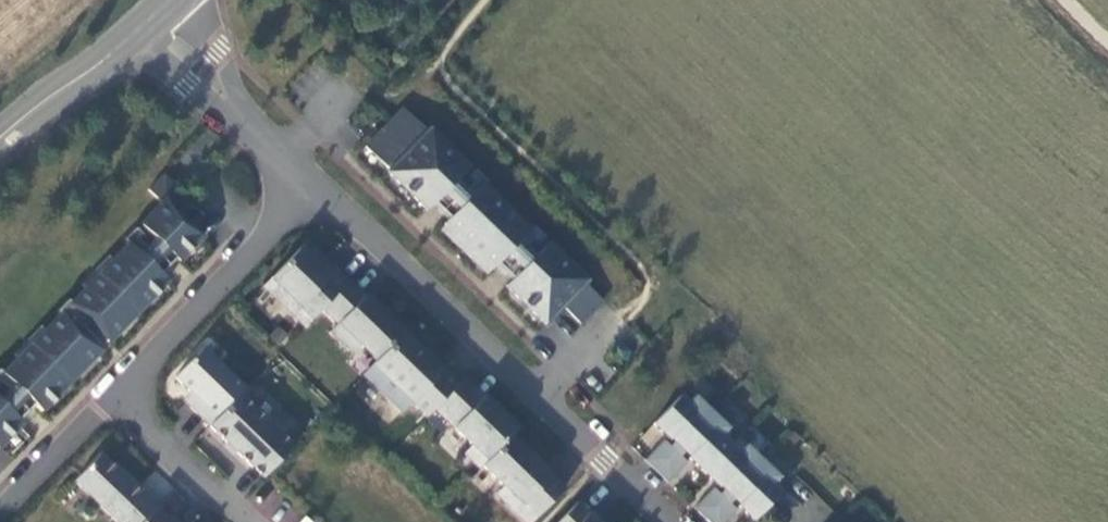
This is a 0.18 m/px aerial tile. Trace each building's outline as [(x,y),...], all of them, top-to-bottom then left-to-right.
[(503,282),(543,320),(560,302),(578,319),(600,296),(582,279),(584,277),(544,239),(532,251),(527,247),(541,233),(529,222),(525,226),(478,182),(482,178),(470,166),(457,181),(452,177),(464,164),(424,126),(422,128),(398,105),(361,144),(385,167),(383,168),(423,207),(429,201),(445,216),(440,221),(443,223),(485,263),(488,266),(493,261),(509,276),(503,282)] [(19,422),(16,419),(31,403),(38,410),(44,404),(39,400),(51,387),(56,392),(79,368),(74,363),(86,351),(91,356),(97,350),(74,329),(69,324),(78,314),(84,319),(106,340),(112,333),(107,329),(118,317),(123,322),(147,297),(142,292),(153,281),(158,285),(164,279),(157,272),(171,257),(175,260),(198,235),(169,208),(181,194),(158,173),(144,188),(158,201),(137,223),(150,235),(146,240),(132,227),(120,239),(125,243),(110,258),(106,254),(79,283),(83,286),(68,302),(64,298),(53,310),(57,314),(42,330),(38,326),(12,354),(15,357),(0,372),(0,443),(19,422)] [(485,263),(443,223),(438,229),(480,269),(485,263)] [(346,279),(304,239),(260,284),(302,324),(319,306),(346,279)] [(400,330),(346,279),(319,306),(335,321),(327,329),(350,351),(358,343),(373,358),(400,330)] [(84,319),(78,314),(69,324),(74,329),(84,319)] [(454,382),(400,330),(373,358),(360,371),(400,409),(409,400),(424,414),(431,405),(454,382)] [(243,385),(201,346),(172,377),(188,391),(194,397),(187,405),(263,475),(291,445),(278,432),(286,424),(267,407),(261,415),(236,392),(243,385)] [(461,374),(454,382),(473,401),(481,393),(461,374)] [(473,401),(454,382),(431,405),(470,442),(462,450),(478,465),(480,462),(508,434),(515,426),(481,393),(473,401)] [(194,397),(188,391),(181,399),(187,405),(194,397)] [(642,457),(653,467),(709,409),(692,392),(685,399),(677,392),(651,419),(666,433),(668,431),(673,436),(668,442),(662,436),(642,457)] [(725,424),(709,409),(653,467),(665,478),(684,458),(679,452),(684,446),(689,450),(686,453),(716,481),(718,479),(723,483),(717,489),(711,483),(692,504),(703,514),(759,456),(743,441),(737,448),(719,431),(725,424)] [(561,485),(508,434),(480,462),(501,482),(494,490),(526,521),(561,485)] [(98,453),(72,480),(117,521),(139,521),(153,507),(98,453)] [(759,456),(703,514),(711,521),(718,521),(734,505),(728,499),(734,493),(738,498),(736,500),(751,515),(777,487),(770,480),(777,472),(759,456)] [(575,499),(553,521),(600,521),(575,499)] [(153,507),(139,521),(170,521),(153,507)]
